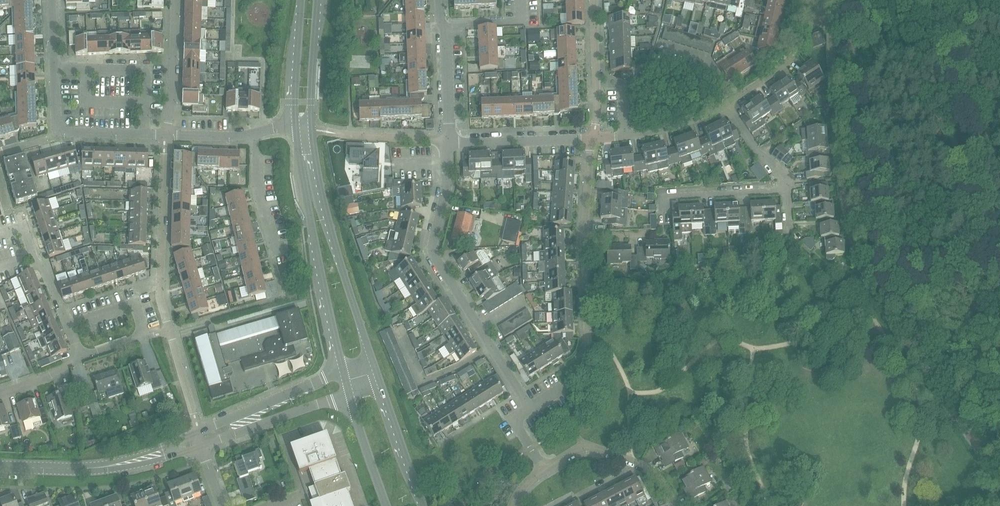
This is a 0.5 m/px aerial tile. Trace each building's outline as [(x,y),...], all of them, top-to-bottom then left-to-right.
[(9,9),(8,0),(0,0),(0,10),(9,9)] [(15,36),(33,35),(32,0),(14,0),(15,36)] [(66,5),(76,4),(76,11),(90,10),(90,4),(89,4),(89,0),(66,0),(66,5)] [(138,1),(137,8),(163,8),(164,0),(143,0),(143,1),(138,1)] [(185,8),(207,8),(208,0),(185,0),(185,8)] [(464,0),(454,0),(454,9),(465,9),(464,0)] [(465,9),(475,9),(475,0),(464,0),(465,9)] [(475,9),(485,8),(485,0),(475,0),(475,9)] [(485,8),(496,8),(496,0),(485,0),(485,8)] [(716,10),(718,0),(707,0),(706,2),(708,3),(708,4),(710,8),(716,10)] [(728,7),(729,0),(718,0),(716,10),(726,12),(728,7)] [(737,9),(735,17),(741,19),(745,0),(729,0),(728,7),(737,9)] [(767,7),(783,11),(785,0),(768,0),(767,7)] [(406,3),(406,13),(424,13),(423,3),(406,3)] [(566,4),(566,14),(584,14),(584,3),(566,4)] [(767,7),(764,18),(780,22),(783,11),(767,7)] [(207,8),(185,8),(185,19),(201,19),(207,19),(207,8)] [(406,13),(406,24),(424,23),(424,13),(406,13)] [(584,14),(566,14),(567,25),(584,24),(584,14)] [(609,16),(609,27),(629,27),(629,15),(609,16)] [(759,17),(757,27),(778,32),(780,22),(764,18),(759,17)] [(185,19),(185,30),(201,30),(201,19),(185,19)] [(406,24),(407,34),(424,33),(424,23),(406,24)] [(478,28),(479,38),(496,38),(496,27),(478,28)] [(609,27),(610,38),(630,37),(629,27),(609,27)] [(662,39),(668,41),(671,29),(665,27),(662,39)] [(755,38),(759,39),(775,43),(778,32),(757,27),(755,38)] [(557,30),(557,40),(575,40),(574,29),(557,30)] [(668,41),(674,42),(677,31),(671,29),(668,41)] [(185,30),(184,40),(200,41),(205,41),(206,30),(201,30),(185,30)] [(86,39),(87,39),(86,33),(75,33),(75,31),(68,32),(69,46),(75,45),(76,55),(87,55),(86,39)] [(130,31),(119,32),(120,54),(130,53),(130,31)] [(140,31),(130,31),(130,53),(141,53),(140,33),(140,31)] [(674,42),(680,44),(683,33),(677,31),(674,42)] [(97,33),(97,39),(98,55),(109,54),(108,32),(97,33)] [(119,32),(108,32),(109,54),(120,54),(119,32)] [(151,32),(140,33),(141,53),(152,53),(151,32)] [(162,32),(151,32),(152,53),(163,52),(162,32)] [(407,34),(407,44),(425,44),(424,33),(407,34)] [(680,44),(686,46),(689,35),(683,33),(680,44)] [(736,33),(727,38),(730,44),(739,38),(736,33)] [(15,36),(16,46),(34,45),(33,35),(15,36)] [(686,46),(692,48),(695,37),(689,35),(686,46)] [(610,38),(610,49),(630,48),(630,37),(610,38)] [(692,48),(698,50),(701,38),(695,37),(692,48)] [(479,38),(479,49),(497,48),(496,38),(479,38)] [(698,50),(704,52),(707,40),(701,38),(698,50)] [(97,39),(87,39),(86,39),(87,55),(98,55),(97,39)] [(751,48),(750,56),(756,65),(764,60),(766,52),(773,53),(775,43),(759,39),(757,49),(751,48)] [(184,40),(184,51),(200,52),(200,41),(184,40)] [(557,40),(557,51),(575,50),(575,40),(557,40)] [(707,40),(704,52),(710,54),(713,42),(707,40)] [(407,44),(407,55),(425,54),(425,44),(407,44)] [(16,46),(16,56),(34,55),(34,45),(16,46)] [(479,49),(479,59),(497,58),(497,48),(479,49)] [(610,49),(611,60),(630,59),(630,48),(610,49)] [(557,51),(558,61),(576,60),(575,50),(557,51)] [(184,62),(199,63),(205,63),(206,52),(200,52),(184,51),(184,62)] [(747,51),(738,57),(747,71),(756,65),(750,56),(747,51)] [(735,52),(726,57),(738,76),(747,71),(738,57),(735,52)] [(407,55),(408,65),(426,64),(425,54),(407,55)] [(16,56),(17,67),(34,66),(34,55),(16,56)] [(738,76),(726,57),(716,64),(728,83),(738,76)] [(497,58),(479,59),(480,70),(498,69),(497,58)] [(630,59),(611,60),(611,71),(631,70),(630,59)] [(558,61),(558,71),(576,71),(576,60),(558,61)] [(184,62),(183,73),(199,73),(199,63),(184,62)] [(804,82),(809,89),(816,84),(815,82),(822,78),(812,62),(803,68),(804,69),(797,74),(803,82),(804,82)] [(408,65),(408,75),(426,74),(426,64),(408,65)] [(17,67),(17,77),(35,76),(34,66),(17,67)] [(558,71),(559,82),(576,81),(576,71),(558,71)] [(183,73),(183,84),(199,84),(199,73),(183,73)] [(408,75),(409,85),(426,85),(426,74),(408,75)] [(634,84),(639,86),(642,75),(637,74),(634,84)] [(17,77),(17,87),(35,86),(35,76),(17,77)] [(778,84),(789,100),(793,105),(795,105),(799,101),(801,99),(800,97),(805,94),(798,83),(793,86),(788,78),(778,84)] [(559,82),(559,92),(577,91),(576,81),(559,82)] [(183,84),(183,94),(198,95),(199,84),(183,84)] [(775,99),(770,102),(777,113),(783,109),(780,106),(789,100),(778,84),(769,90),(775,99)] [(426,85),(409,85),(409,96),(427,95),(426,85)] [(35,86),(17,87),(19,128),(37,128),(35,86)] [(237,111),(248,111),(249,89),(238,89),(238,95),(237,111)] [(249,89),(248,111),(259,112),(260,90),(249,89)] [(226,111),(237,111),(238,95),(236,95),(236,92),(235,91),(230,90),(228,92),(228,95),(227,95),(226,111)] [(559,92),(559,102),(577,102),(577,91),(559,92)] [(198,95),(183,94),(182,105),(192,106),(192,112),(206,113),(206,106),(203,106),(203,95),(198,95)] [(760,97),(751,103),(761,119),(770,113),(772,116),(777,113),(770,102),(766,105),(760,97)] [(553,98),(543,99),(543,116),(554,116),(553,98)] [(522,99),(512,100),(513,117),(523,117),(522,99)] [(533,99),(522,99),(523,117),(533,117),(533,99)] [(543,99),(533,99),(533,117),(543,116),(543,99)] [(492,118),(491,100),(481,101),(482,119),(492,118)] [(502,100),(491,100),(492,118),(502,118),(502,100)] [(512,100),(502,100),(502,118),(513,117),(512,100)] [(429,106),(421,106),(421,101),(411,102),(411,120),(430,119),(429,106)] [(390,102),(380,103),(380,121),(391,120),(390,102)] [(400,102),(390,102),(391,120),(401,120),(400,102)] [(411,102),(400,102),(401,120),(411,120),(411,102)] [(577,102),(559,102),(560,112),(577,112),(577,102)] [(370,121),(369,103),(359,104),(360,121),(370,121)] [(380,103),(369,103),(370,121),(380,121),(380,103)] [(761,119),(751,103),(741,109),(747,118),(742,121),(750,131),(752,134),(765,125),(761,119)] [(0,121),(0,140),(15,136),(10,119),(0,121)] [(724,121),(714,125),(725,149),(735,145),(734,141),(739,139),(734,127),(728,130),(724,121)] [(708,139),(703,141),(708,153),(710,157),(725,149),(714,125),(704,130),(708,139)] [(808,140),(808,141),(826,139),(826,128),(802,130),(803,134),(802,134),(802,141),(808,140)] [(694,134),(684,137),(690,155),(692,160),(700,158),(701,156),(708,153),(703,141),(698,144),(694,134)] [(677,150),(671,152),(674,164),(681,162),(682,165),(692,162),(692,160),(690,155),(684,137),(673,141),(677,150)] [(826,139),(808,141),(808,151),(806,151),(806,157),(820,156),(820,151),(827,150),(826,139)] [(663,143),(652,146),(658,171),(669,169),(668,166),(674,164),(671,152),(665,153),(663,143)] [(644,158),(638,159),(640,171),(647,170),(648,173),(658,171),(652,146),(641,148),(644,158)] [(771,156),(776,159),(784,149),(779,146),(771,156)] [(74,149),(63,152),(68,168),(70,175),(82,171),(82,158),(77,159),(74,149)] [(631,149),(620,151),(623,169),(633,168),(634,172),(640,171),(638,159),(632,160),(631,149)] [(784,149),(776,159),(780,163),(788,153),(784,149)] [(82,150),(82,158),(82,171),(82,172),(93,172),(93,167),(93,150),(82,150)] [(93,167),(104,167),(104,150),(93,150),(93,167)] [(104,167),(115,168),(115,151),(104,150),(104,167)] [(115,168),(126,168),(126,151),(115,151),(115,168)] [(126,168),(137,168),(137,151),(126,151),(126,168)] [(137,151),(137,168),(148,169),(148,152),(137,151)] [(380,152),(350,151),(349,162),(350,162),(349,165),(350,165),(363,165),(362,185),(378,182),(380,152)] [(623,176),(620,151),(609,152),(610,162),(605,163),(606,175),(612,175),(613,178),(623,176)] [(63,152),(53,155),(58,171),(60,178),(70,175),(68,168),(63,152)] [(197,170),(208,170),(208,152),(198,152),(197,170)] [(208,170),(218,170),(219,152),(208,152),(208,170)] [(218,170),(229,170),(229,153),(219,152),(218,170)] [(524,152),(513,153),(514,172),(514,177),(522,176),(522,175),(525,175),(526,183),(531,183),(530,162),(525,162),(524,152)] [(229,153),(229,170),(239,171),(240,153),(229,153)] [(514,172),(513,153),(502,153),(502,163),(497,163),(497,176),(503,176),(503,172),(514,172)] [(174,154),(174,165),(191,165),(192,155),(174,154)] [(480,173),(480,154),(468,154),(469,164),(463,165),(463,177),(471,177),(473,179),(481,179),(481,173),(480,173)] [(491,154),(480,154),(480,173),(481,173),(491,172),(491,176),(497,176),(497,163),(491,164),(491,154)] [(53,155),(43,158),(47,174),(49,181),(60,178),(58,171),(53,155)] [(11,187),(16,204),(38,198),(25,156),(4,163),(9,179),(13,178),(16,186),(11,187)] [(555,172),(574,174),(575,163),(568,163),(568,156),(556,156),(555,172)] [(43,158),(32,161),(37,177),(47,174),(43,158)] [(810,172),(806,173),(807,179),(819,178),(819,172),(829,172),(828,160),(809,162),(810,172)] [(768,176),(759,163),(750,169),(759,182),(768,176)] [(174,165),(173,175),(191,176),(191,165),(174,165)] [(555,172),(554,183),(573,184),(574,174),(555,172)] [(731,177),(735,184),(743,183),(738,174),(731,177)] [(173,175),(173,185),(191,186),(191,176),(173,175)] [(417,180),(393,181),(394,187),(392,187),(392,188),(393,197),(396,197),(422,196),(422,193),(420,193),(420,186),(417,186),(417,180)] [(554,183),(554,193),(572,194),(573,184),(554,183)] [(810,202),(815,202),(828,201),(827,183),(809,184),(810,202)] [(173,185),(173,195),(191,196),(191,186),(173,185)] [(338,190),(337,190),(339,198),(341,198),(353,196),(351,187),(338,190)] [(130,190),(130,201),(147,202),(147,191),(130,190)] [(601,208),(627,210),(629,193),(613,191),(612,197),(602,197),(601,208)] [(226,197),(228,207),(245,203),(243,193),(226,197)] [(554,193),(553,203),(572,204),(572,194),(554,193)] [(173,195),(173,206),(190,206),(191,196),(173,195)] [(423,200),(422,196),(396,197),(397,207),(395,212),(400,213),(400,212),(410,215),(411,207),(421,207),(421,200),(423,200)] [(356,200),(356,210),(367,210),(366,199),(356,200)] [(32,205),(35,216),(52,211),(48,200),(32,205)] [(130,201),(129,212),(147,213),(147,202),(130,201)] [(816,220),(820,220),(833,219),(833,201),(828,201),(815,202),(816,220)] [(228,207),(230,217),(247,213),(245,203),(228,207)] [(553,203),(553,213),(571,215),(572,204),(553,203)] [(750,208),(744,208),(746,234),(751,234),(752,232),(752,226),(763,225),(762,203),(750,204),(750,208)] [(774,203),(762,203),(763,225),(782,224),(781,206),(775,207),(774,203)] [(738,204),(726,205),(727,227),(739,227),(740,233),(741,234),(746,234),(744,208),(739,209),(738,204)] [(354,205),(344,207),(346,214),(355,212),(354,205)] [(714,210),(709,210),(710,236),(715,235),(716,234),(716,228),(727,227),(726,205),(714,206),(714,210)] [(173,206),(172,216),(190,216),(190,206),(173,206)] [(702,206),(690,207),(691,229),(703,228),(704,235),(705,236),(710,236),(709,210),(703,210),(702,206)] [(691,229),(690,207),(678,208),(678,212),(672,212),(674,241),(682,241),(681,234),(691,233),(691,229)] [(627,210),(601,208),(600,219),(611,219),(610,225),(623,226),(623,220),(626,218),(627,210)] [(35,216),(39,227),(55,221),(52,211),(35,216)] [(129,212),(129,223),(146,223),(147,213),(129,212)] [(400,212),(400,213),(397,223),(416,227),(419,217),(410,215),(400,212)] [(230,217),(232,227),(250,223),(247,213),(230,217)] [(571,215),(553,213),(552,224),(545,223),(545,227),(558,228),(558,224),(570,225),(571,215)] [(452,239),(462,241),(465,242),(474,244),(477,243),(478,239),(476,236),(471,234),(472,227),(469,226),(471,218),(458,214),(452,239)] [(172,216),(172,226),(190,227),(190,216),(172,216)] [(821,238),(825,238),(825,237),(839,237),(838,218),(833,219),(820,220),(821,238)] [(521,222),(507,219),(502,241),(517,244),(518,236),(521,222)] [(39,227),(42,237),(59,231),(55,221),(39,227)] [(129,223),(129,234),(146,234),(146,223),(129,223)] [(232,227),(235,237),(252,233),(250,223),(232,227)] [(397,223),(395,232),(414,237),(416,227),(397,223)] [(172,226),(172,236),(189,237),(190,227),(172,226)] [(543,232),(544,242),(563,241),(563,231),(558,231),(558,228),(545,227),(543,227),(543,232)] [(42,237),(46,247),(62,242),(59,231),(42,237)] [(388,241),(393,242),(412,247),(414,237),(395,232),(390,231),(388,241)] [(235,237),(237,247),(254,243),(252,233),(235,237)] [(128,245),(134,245),(146,246),(146,234),(129,234),(128,245)] [(189,237),(172,236),(171,247),(189,248),(189,237)] [(825,237),(825,238),(826,258),(828,261),(833,261),(833,255),(844,255),(843,236),(839,237),(825,237)] [(801,243),(810,251),(815,246),(814,238),(805,239),(801,242),(801,243)] [(637,248),(637,256),(637,262),(646,262),(646,258),(655,258),(655,259),(669,259),(669,240),(655,240),(655,242),(646,242),(646,248),(637,248)] [(544,242),(544,252),(564,252),(563,241),(544,242)] [(62,242),(46,247),(49,258),(65,252),(62,242)] [(412,247),(393,242),(390,253),(409,257),(412,247)] [(237,247),(239,257),(257,253),(254,243),(237,247)] [(204,257),(207,257),(214,255),(211,245),(202,248),(204,257)] [(637,256),(630,256),(630,246),(621,246),(621,245),(607,245),(607,264),(621,264),(621,262),(630,262),(630,270),(638,270),(637,262),(637,256)] [(363,246),(359,248),(364,260),(367,259),(363,246)] [(174,255),(177,265),(194,261),(191,250),(174,255)] [(471,267),(474,271),(486,264),(491,261),(486,254),(484,252),(482,251),(480,251),(478,251),(477,252),(474,253),(474,252),(457,262),(463,272),(471,267)] [(540,263),(544,262),(564,262),(564,252),(544,252),(539,252),(540,263)] [(239,257),(241,267),(259,263),(257,253),(239,257)] [(211,266),(216,265),(214,255),(207,257),(209,264),(211,263),(211,266)] [(140,256),(130,259),(135,276),(146,272),(140,256)] [(130,259),(119,263),(125,279),(135,276),(130,259)] [(395,269),(400,278),(417,268),(411,259),(395,269)] [(177,265),(179,275),(197,270),(194,261),(177,265)] [(469,281),(474,290),(497,276),(499,275),(491,261),(486,264),(474,271),(477,276),(469,281)] [(545,267),(545,273),(564,272),(564,262),(544,262),(540,263),(539,263),(539,267),(545,267)] [(119,263),(109,266),(115,282),(125,279),(119,263)] [(241,267),(244,277),(261,273),(259,263),(241,267)] [(109,266),(99,269),(104,286),(115,282),(109,266)] [(400,278),(406,287),(422,276),(417,268),(400,278)] [(99,269),(88,273),(94,289),(104,286),(99,269)] [(179,275),(182,285),(199,280),(197,270),(179,275)] [(17,277),(21,287),(37,281),(33,271),(17,277)] [(545,273),(545,283),(565,282),(564,272),(545,273)] [(88,273),(78,276),(84,292),(94,289),(88,273)] [(244,277),(246,287),(263,283),(261,273),(244,277)] [(532,273),(527,273),(523,273),(523,281),(527,281),(527,279),(532,279),(532,273)] [(78,276),(68,280),(73,296),(84,292),(78,276)] [(406,287),(411,295),(428,285),(422,276),(406,287)] [(497,294),(502,291),(506,289),(497,276),(474,290),(480,299),(488,294),(491,298),(493,297),(497,294)] [(73,296),(68,280),(57,283),(63,299),(73,296)] [(182,285),(185,295),(202,290),(199,280),(182,285)] [(21,287),(25,297),(41,291),(37,281),(21,287)] [(378,282),(373,285),(377,292),(379,291),(382,289),(378,282)] [(517,282),(512,285),(518,296),(523,293),(517,282)] [(545,293),(551,293),(565,292),(565,282),(545,283),(539,283),(539,287),(545,287),(545,293)] [(263,283),(246,287),(249,297),(266,293),(263,283)] [(411,295),(417,304),(433,294),(428,285),(411,295)] [(512,285),(507,288),(513,299),(518,296),(512,285)] [(507,288),(506,289),(502,291),(508,302),(513,299),(507,288)] [(538,289),(532,292),(539,305),(545,302),(538,289)] [(185,295),(188,305),(205,300),(202,290),(185,295)] [(23,310),(30,307),(45,301),(41,291),(25,297),(28,302),(21,305),(23,310)] [(502,291),(497,294),(504,305),(508,302),(502,291)] [(551,293),(552,303),(571,302),(571,292),(565,292),(551,293)] [(217,297),(219,307),(228,304),(225,294),(217,297)] [(417,316),(427,310),(439,302),(438,302),(433,294),(411,308),(417,316)] [(497,294),(493,297),(499,307),(504,305),(497,294)] [(493,297),(491,298),(488,300),(494,310),(499,307),(493,297)] [(427,310),(433,318),(449,308),(444,299),(438,302),(439,302),(427,310)] [(205,300),(188,305),(191,315),(208,310),(205,300)] [(494,310),(488,300),(483,303),(489,314),(494,310)] [(30,307),(34,318),(50,311),(45,301),(30,307)] [(552,303),(552,313),(572,313),(571,302),(552,303)] [(433,318),(438,327),(454,316),(449,308),(433,318)] [(527,309),(522,312),(528,322),(532,320),(527,309)] [(210,336),(195,341),(213,400),(233,394),(228,376),(230,376),(231,376),(231,375),(232,375),(232,374),(232,373),(232,372),(232,371),(231,370),(230,370),(229,370),(228,370),(226,370),(225,366),(241,361),(244,372),(245,372),(245,371),(259,366),(258,362),(258,361),(267,358),(268,360),(268,359),(269,364),(292,357),(289,347),(293,346),(304,343),(307,342),(298,310),(294,312),(276,317),(216,335),(214,328),(213,327),(212,327),(211,327),(210,327),(209,328),(209,329),(209,330),(210,336)] [(33,330),(38,328),(54,321),(50,311),(34,318),(29,320),(33,330)] [(522,312),(517,315),(524,325),(528,322),(522,312)] [(552,313),(553,323),(572,323),(572,313),(552,313)] [(517,315),(512,318),(519,328),(524,325),(517,315)] [(438,327),(443,336),(460,325),(454,316),(438,327)] [(390,321),(393,327),(401,325),(397,317),(390,321)] [(512,318),(508,321),(514,331),(519,328),(512,318)] [(38,328),(42,337),(58,331),(54,321),(38,328)] [(508,321),(503,324),(509,334),(514,331),(508,321)] [(573,338),(572,323),(553,323),(553,334),(562,334),(562,339),(573,338)] [(509,334),(503,324),(498,327),(504,337),(509,334)] [(443,336),(449,344),(465,333),(460,325),(443,336)] [(419,335),(425,333),(422,326),(416,329),(419,335)] [(393,333),(391,328),(380,333),(382,338),(393,333)] [(42,349),(47,347),(62,341),(58,331),(42,337),(38,339),(42,349)] [(4,337),(11,353),(20,349),(14,333),(4,337)] [(395,338),(393,333),(382,338),(384,343),(395,338)] [(445,349),(449,356),(454,353),(471,342),(465,333),(449,344),(445,347),(445,349)] [(562,339),(562,334),(553,334),(553,339),(544,345),(556,364),(559,362),(557,360),(563,356),(556,344),(562,339)] [(397,344),(395,338),(384,343),(386,348),(397,344)] [(62,341),(47,347),(51,358),(48,359),(50,365),(62,360),(59,354),(67,351),(62,341)] [(471,342),(454,353),(460,362),(476,351),(471,342)] [(386,348),(389,353),(400,349),(397,344),(386,348)] [(544,345),(536,350),(546,367),(552,363),(554,365),(556,364),(544,345)] [(417,354),(420,361),(424,360),(435,353),(431,346),(421,352),(417,354)] [(389,353),(391,359),(402,354),(400,349),(389,353)] [(536,350),(527,355),(537,372),(546,367),(536,350)] [(391,359),(393,364),(404,359),(402,354),(391,359)] [(537,372),(527,355),(518,361),(514,354),(510,357),(519,371),(523,369),(528,378),(537,372)] [(393,364),(395,369),(406,364),(404,359),(393,364)] [(132,366),(130,367),(137,389),(151,385),(153,389),(161,387),(156,372),(149,374),(147,369),(144,362),(138,364),(137,362),(131,364),(132,366)] [(395,369),(397,374),(408,369),(406,364),(395,369)] [(471,366),(464,370),(469,377),(475,374),(471,366)] [(425,372),(425,373),(427,377),(438,372),(434,367),(425,372)] [(397,374),(400,379),(411,374),(408,369),(397,374)] [(469,377),(464,370),(457,374),(463,383),(469,379),(469,377)] [(124,394),(120,380),(117,371),(93,378),(98,393),(106,391),(109,399),(124,394)] [(400,379),(402,384),(413,380),(411,374),(400,379)] [(497,374),(484,383),(494,399),(503,393),(500,389),(505,386),(497,374)] [(415,385),(413,380),(402,384),(404,390),(415,385)] [(484,383),(475,388),(486,405),(494,399),(484,383)] [(59,397),(59,394),(47,398),(51,411),(54,410),(57,421),(72,416),(68,403),(73,401),(71,384),(62,387),(65,395),(59,397)] [(417,390),(415,385),(404,390),(406,395),(411,393),(411,392),(417,390)] [(429,390),(427,387),(420,390),(421,393),(423,398),(431,394),(429,390)] [(475,388),(467,393),(477,410),(486,405),(475,388)] [(467,393),(458,399),(468,415),(477,410),(467,393)] [(458,399),(449,404),(460,421),(468,415),(458,399)] [(40,417),(42,425),(49,423),(44,408),(38,410),(35,400),(18,405),(23,422),(40,417)] [(101,415),(98,404),(90,407),(93,418),(101,415)] [(449,404),(441,410),(451,426),(460,421),(449,404)] [(9,426),(3,405),(0,406),(0,428),(9,426)] [(441,410),(432,415),(442,432),(451,426),(441,410)] [(442,432),(432,415),(423,421),(434,437),(442,432)] [(10,428),(13,440),(21,437),(18,425),(10,428)] [(680,433),(676,435),(667,440),(668,441),(655,448),(662,461),(665,467),(675,462),(683,457),(680,452),(688,448),(680,433)] [(290,448),(299,474),(303,473),(309,471),(314,486),(314,487),(309,489),(314,502),(310,504),(311,505),(352,505),(347,491),(350,490),(345,475),(341,476),(335,462),(336,462),(326,435),(290,448)] [(256,499),(254,491),(248,473),(262,469),(259,459),(262,458),(259,449),(235,458),(237,464),(235,465),(240,479),(237,480),(242,495),(245,503),(256,499)] [(703,467),(699,470),(690,474),(690,475),(682,480),(689,494),(695,491),(698,496),(706,492),(703,486),(711,481),(703,467)] [(181,481),(189,502),(194,500),(193,496),(200,493),(194,476),(181,481)] [(629,477),(625,479),(636,501),(645,496),(635,478),(630,480),(629,477)] [(623,484),(618,487),(627,505),(636,501),(625,479),(621,481),(623,484)] [(181,481),(168,486),(170,492),(165,494),(166,497),(169,505),(176,505),(175,503),(183,500),(184,503),(189,502),(181,481)] [(143,493),(148,505),(169,505),(166,497),(158,500),(153,486),(147,488),(148,491),(143,493)] [(608,488),(617,505),(625,505),(627,505),(618,487),(613,489),(612,486),(608,488)] [(606,505),(617,505),(608,488),(604,490),(606,493),(601,496),(606,505)] [(135,505),(148,505),(143,493),(131,497),(135,505)] [(591,497),(595,505),(606,505),(601,496),(596,498),(595,495),(591,497)] [(2,505),(24,505),(23,503),(16,505),(13,496),(0,501),(2,505)] [(208,496),(202,499),(205,505),(212,505),(208,496)] [(75,497),(66,500),(66,499),(65,500),(66,500),(62,502),(62,501),(61,501),(59,502),(61,505),(60,505),(78,505),(75,497)] [(104,502),(105,505),(120,505),(117,497),(104,502)] [(591,497),(587,499),(588,502),(584,505),(595,505),(591,497)]
